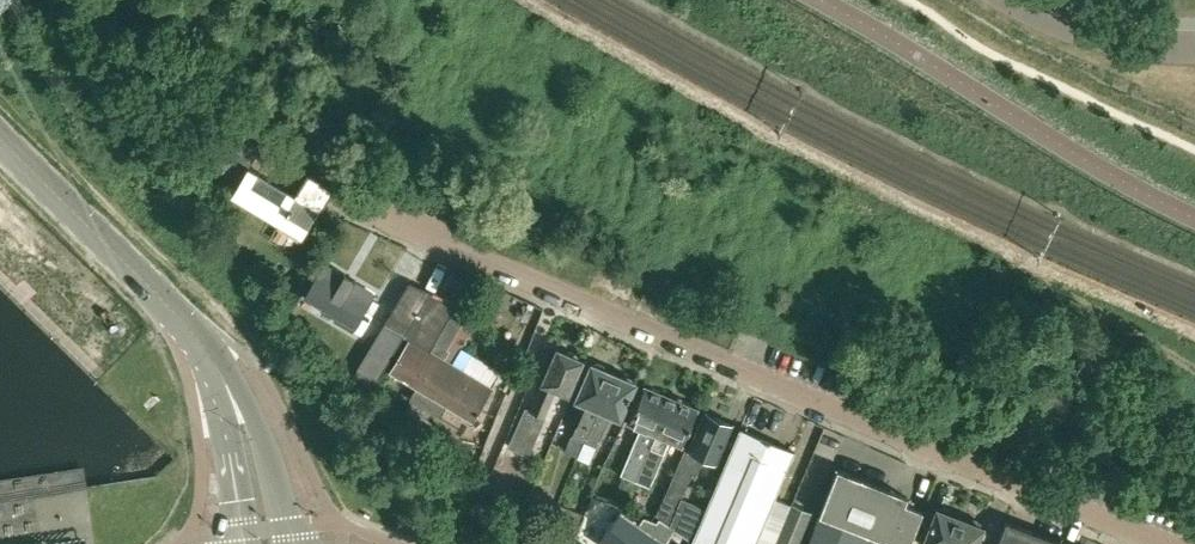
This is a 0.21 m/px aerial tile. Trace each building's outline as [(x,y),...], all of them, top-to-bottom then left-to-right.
[(294,195),(248,167),(259,147),(211,118),(189,154),(225,175),(231,165),(244,173),(232,194),(302,236),(315,215),(317,217),(334,187),(308,172),(294,195)] [(398,348),(404,335),(430,292),(444,298),(455,274),(421,258),(408,282),(384,323),(377,336),(398,348)] [(352,329),(369,301),(350,290),(355,282),(324,264),(305,295),(338,315),(335,319),(352,329)] [(456,272),(455,274),(444,298),(430,292),(404,335),(429,350),(455,303),(468,277),(456,272)] [(455,303),(429,350),(404,335),(398,348),(386,367),(416,386),(473,420),(492,388),(448,361),(453,352),(447,349),(463,321),(475,327),(481,316),(470,309),(467,308),(455,303)] [(582,359),(556,348),(530,409),(525,407),(508,446),(528,455),(557,389),(568,393),(582,359)] [(575,435),(585,439),(613,373),(591,363),(576,399),(588,404),(575,435)] [(635,382),(613,373),(585,439),(596,444),(609,413),(620,418),(635,382)] [(621,474),(635,480),(671,397),(645,386),(630,422),(641,426),(621,474)] [(650,486),(656,473),(670,439),(683,444),(698,409),(671,397),(635,480),(650,486)] [(657,516),(675,528),(694,541),(702,522),(676,511),(692,473),(696,475),(704,457),(716,460),(733,423),(706,412),(689,450),(685,448),(657,516)] [(793,503),(775,496),(795,451),(742,428),(702,522),(694,541),(693,543),(776,543),(793,503)] [(923,509),(905,502),(908,495),(837,468),(808,543),(910,543),(923,509)] [(592,497),(588,509),(598,513),(603,501),(592,497)] [(793,503),(776,543),(799,543),(812,511),(793,503)] [(552,519),(575,530),(582,515),(558,504),(552,519)] [(961,517),(951,514),(950,510),(944,508),(941,510),(937,508),(923,543),(950,543),(961,517)] [(675,528),(657,516),(655,520),(643,515),(638,524),(622,513),(599,543),(600,543),(670,543),(666,541),(675,528)] [(961,517),(950,543),(977,543),(984,526),(980,525),(979,521),(975,520),(971,521),(961,517)] [(1057,540),(1007,521),(998,543),(1068,543),(1057,540)]
